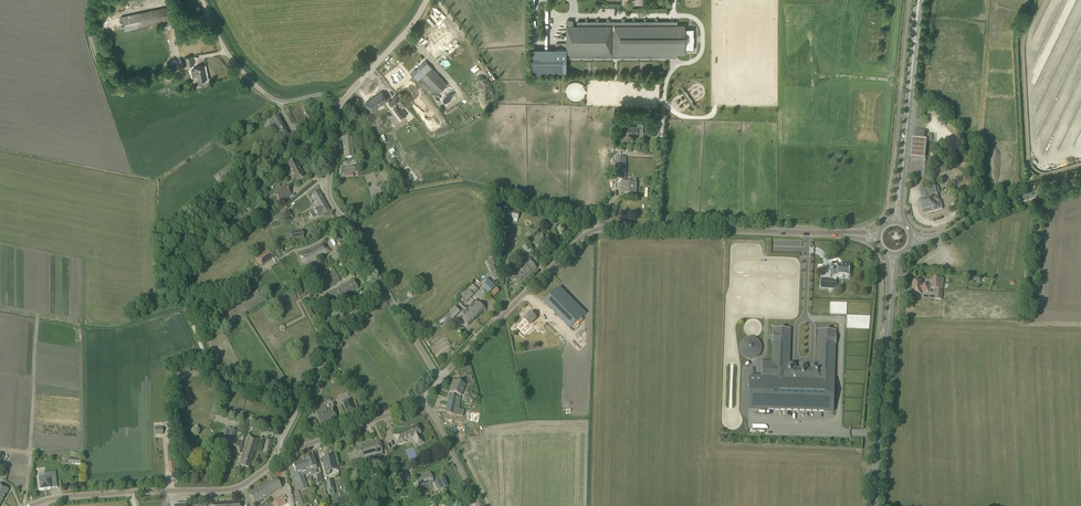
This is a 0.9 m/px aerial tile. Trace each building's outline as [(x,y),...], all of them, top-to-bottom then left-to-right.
[(167,7),(162,8),(121,17),(125,31),(161,23),(162,29),(171,27),(167,7)] [(567,20),(567,57),(677,57),(677,53),(685,53),(685,50),(685,43),(686,43),(686,36),(685,36),(685,29),(685,25),(677,25),(677,22),(578,22),(578,25),(573,25),(573,20),(567,20)] [(434,35),(430,38),(435,45),(451,33),(447,28),(444,30),(443,28),(439,31),(438,30),(434,34),(434,35)] [(192,56),(186,57),(185,57),(187,66),(194,65),(192,56)] [(427,63),(413,76),(427,91),(441,78),(427,63)] [(194,69),(191,70),(192,77),(197,76),(198,80),(199,84),(203,83),(202,80),(207,79),(204,66),(199,67),(194,68),(194,69)] [(396,72),(385,80),(392,89),(397,85),(399,87),(403,84),(406,89),(408,88),(415,96),(421,91),(412,80),(407,84),(405,83),(405,82),(401,77),(401,78),(396,72)] [(374,97),(365,103),(368,108),(371,112),(378,107),(377,105),(381,103),(381,102),(381,103),(382,103),(384,102),(384,103),(388,100),(381,92),(380,93),(374,97)] [(388,101),(392,106),(393,105),(393,106),(394,107),(393,108),(395,109),(399,115),(402,119),(404,117),(407,115),(406,114),(402,109),(405,107),(400,100),(396,103),(393,99),(390,101),(389,100),(388,101)] [(271,120),(267,122),(269,125),(273,133),(276,132),(277,136),(279,135),(281,139),(289,135),(285,127),(280,119),(278,116),(274,118),(271,120)] [(306,119),(296,124),(300,131),(309,125),(306,119)] [(638,128),(643,128),(643,123),(638,123),(638,126),(627,126),(627,134),(638,134),(638,128)] [(923,141),(924,130),(915,130),(914,139),(923,140),(923,141)] [(947,131),(945,138),(956,141),(958,134),(947,131)] [(351,137),(348,137),(342,138),(345,159),(353,158),(351,137)] [(926,142),(912,140),(910,159),(925,161),(926,142)] [(626,177),(626,157),(616,157),(615,177),(626,177)] [(295,159),(290,162),(286,164),(296,182),(305,177),(295,159)] [(234,176),(234,175),(231,171),(225,175),(228,180),(234,176)] [(636,194),(636,183),(622,183),(622,193),(636,194)] [(274,194),(280,202),(290,194),(284,186),(274,194)] [(928,198),(919,201),(922,211),(923,214),(927,213),(931,211),(931,212),(937,210),(942,208),(940,201),(939,201),(935,186),(925,189),(924,189),(926,197),(927,197),(928,198)] [(325,203),(318,191),(311,195),(318,207),(325,203)] [(950,204),(953,203),(949,193),(942,195),(944,202),(949,200),(950,204)] [(329,210),(325,203),(318,207),(309,212),(313,219),(318,216),(322,214),(329,210)] [(302,231),(290,233),(291,241),(303,239),(302,231)] [(550,242),(549,241),(550,240),(550,239),(550,238),(549,237),(548,236),(547,235),(546,235),(545,236),(544,236),(541,233),(532,243),(541,252),(550,242)] [(324,242),(319,244),(299,256),(304,266),(315,260),(316,262),(319,261),(318,261),(322,259),(320,256),(329,251),(324,242)] [(260,267),(274,258),(267,249),(254,259),(260,267)] [(495,264),(493,258),(487,261),(494,279),(498,277),(493,265),(495,264)] [(537,268),(533,264),(529,260),(510,278),(518,286),(537,268)] [(821,279),(821,288),(836,289),(837,280),(837,278),(843,279),(843,275),(849,275),(850,266),(838,265),(837,269),(833,268),(832,275),(834,275),(834,280),(821,279)] [(329,274),(315,283),(318,287),(321,292),(337,282),(339,281),(338,278),(334,272),(329,274)] [(489,292),(496,286),(489,278),(482,284),(489,292)] [(913,281),(912,287),(929,288),(931,288),(942,289),(943,279),(932,278),(932,285),(921,284),(922,282),(913,281)] [(329,306),(358,289),(353,280),(324,297),(329,306)] [(478,289),(475,286),(461,299),(464,303),(478,289)] [(560,287),(544,303),(570,329),(586,313),(560,287)] [(491,293),(494,297),(499,291),(496,288),(491,293)] [(935,291),(934,299),(942,300),(942,291),(935,291)] [(203,309),(197,300),(191,305),(196,313),(203,309)] [(476,300),(472,304),(468,308),(466,310),(475,319),(485,309),(476,300)] [(557,331),(563,325),(543,305),(536,311),(536,312),(533,315),(530,312),(523,319),(529,325),(540,315),(557,331)] [(459,311),(455,306),(449,312),(454,317),(459,311)] [(317,316),(319,319),(323,315),(326,313),(324,310),(317,316)] [(475,319),(466,310),(462,313),(465,316),(462,319),(468,325),(475,319)] [(333,318),(325,324),(323,325),(328,330),(337,322),(333,318)] [(750,376),(749,409),(795,410),(806,411),(833,412),(834,379),(833,379),(834,344),(836,344),(836,334),(836,330),(828,330),(828,329),(826,329),(826,330),(818,329),(818,335),(820,335),(819,365),(817,365),(817,364),(811,367),(812,368),(810,369),(807,369),(807,366),(800,366),(800,369),(797,369),(795,368),(796,367),(790,363),(789,364),(788,364),(789,335),(791,335),(791,329),(783,328),(781,328),(773,328),(773,332),(772,342),(774,342),(774,364),(762,363),(762,362),(761,376),(761,377),(761,380),(752,380),(752,376),(750,376)] [(426,333),(424,330),(419,333),(425,342),(428,340),(424,335),(426,333)] [(744,360),(763,355),(757,335),(739,341),(744,360)] [(465,384),(459,382),(454,380),(450,392),(461,396),(465,384)] [(449,395),(445,412),(456,416),(462,417),(464,410),(458,409),(461,397),(449,395)] [(354,409),(350,399),(346,401),(346,400),(342,401),(346,412),(354,409)] [(337,417),(335,412),(334,407),(327,410),(325,405),(314,410),(319,423),(330,418),(331,419),(337,417)] [(467,410),(465,419),(477,422),(479,413),(467,410)] [(393,435),(395,440),(397,445),(405,441),(413,437),(417,445),(423,442),(419,434),(421,433),(417,425),(393,435)] [(234,439),(236,431),(237,431),(230,429),(227,437),(228,438),(227,440),(224,448),(233,451),(233,449),(240,451),(243,442),(239,441),(238,444),(231,441),(232,438),(234,439)] [(249,434),(239,465),(248,468),(259,437),(249,434)] [(273,440),(267,439),(264,451),(269,453),(273,440)] [(382,452),(380,447),(379,442),(353,449),(357,460),(382,452)] [(333,456),(322,459),(326,471),(326,475),(330,474),(330,470),(336,469),(333,456)] [(317,469),(315,462),(313,457),(304,460),(309,472),(314,470),(317,469)] [(391,464),(389,459),(379,463),(380,468),(391,464)] [(309,472),(304,460),(293,464),(295,470),(292,470),(298,486),(305,483),(302,475),(309,472)] [(410,480),(406,471),(400,474),(404,483),(410,480)] [(56,479),(55,472),(44,473),(44,476),(44,477),(38,478),(40,490),(57,487),(56,479)] [(429,473),(416,480),(421,490),(432,485),(435,492),(447,487),(443,479),(434,483),(432,480),(433,480),(429,473)] [(282,488),(279,483),(276,479),(249,494),(252,499),(254,503),(282,488)] [(4,487),(0,485),(0,505),(9,490),(4,487)] [(274,501),(275,502),(277,505),(285,502),(282,496),(274,501)]
